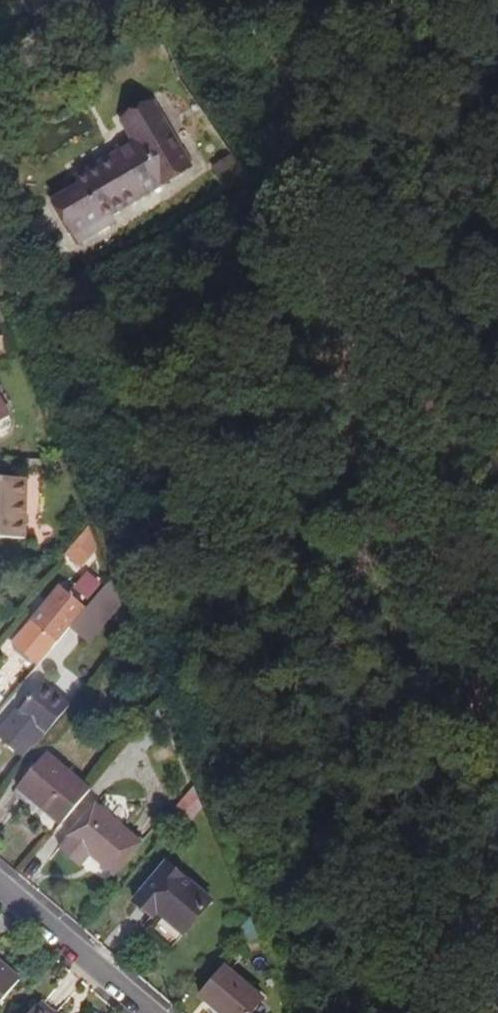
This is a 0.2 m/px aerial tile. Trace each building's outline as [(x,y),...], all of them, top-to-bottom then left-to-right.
[(123,146),(150,130),(146,123),(119,139),(123,146)] [(104,231),(182,185),(150,130),(123,146),(131,159),(113,169),(117,176),(76,200),(82,210),(57,225),(78,260),(110,241),(104,231)] [(18,469),(0,469),(0,485),(18,485),(18,469)] [(35,491),(0,490),(0,550),(34,551),(35,491)] [(74,577),(88,560),(74,548),(59,565),(74,577)] [(99,632),(115,612),(105,587),(80,616),(99,632)] [(32,675),(79,618),(54,597),(6,654),(32,675)] [(48,737),(20,713),(0,737),(0,770),(8,776),(16,767),(21,771),(48,737)] [(56,840),(93,796),(48,759),(12,803),(56,840)] [(174,816),(188,797),(183,784),(165,810),(174,816)] [(182,822),(193,807),(188,797),(174,816),(182,822)] [(143,848),(98,810),(70,842),(115,880),(143,848)] [(206,908),(161,867),(127,904),(145,921),(137,929),(163,953),(206,908)] [(248,945),(243,932),(231,946),(240,954),(248,945)] [(258,1006),(220,976),(196,1006),(206,1012),(253,1012),(258,1006)] [(0,978),(0,1003),(12,989),(0,978)]
